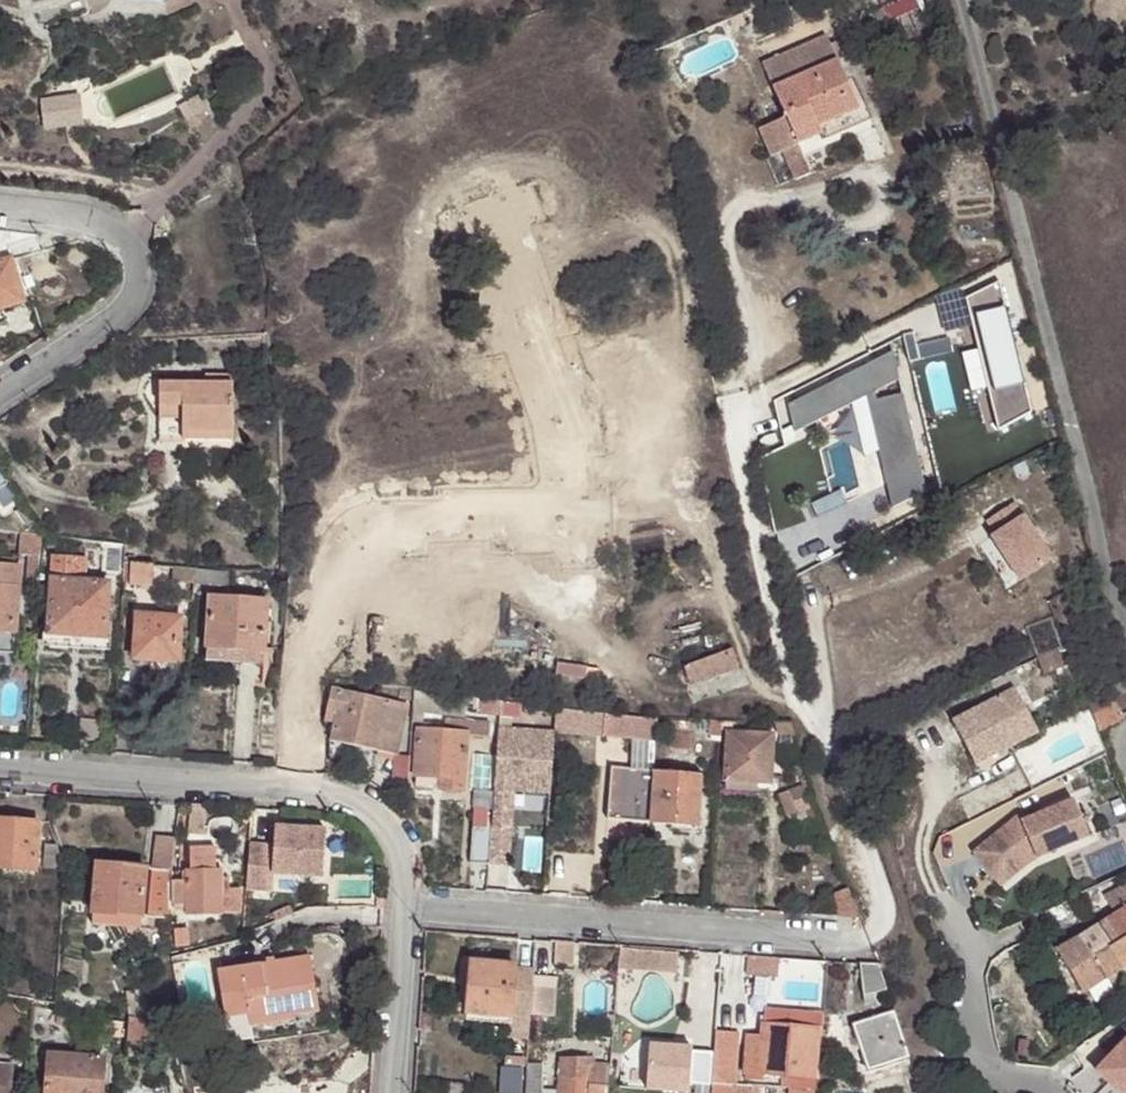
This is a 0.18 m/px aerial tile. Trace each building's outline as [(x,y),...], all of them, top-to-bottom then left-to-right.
[(882,8),(888,22),(920,8),(916,0),(900,0),(882,8)] [(819,124),(859,107),(828,37),(764,66),(788,119),(762,131),(772,154),(780,150),(792,176),(809,168),(798,142),(820,132),(822,131),(819,124)] [(61,99),(64,123),(81,121),(79,97),(61,99)] [(864,104),(859,107),(819,124),(822,131),(820,132),(824,142),(871,120),(864,104)] [(258,145),(268,136),(255,122),(245,132),(258,145)] [(27,303),(13,262),(7,245),(0,247),(0,312),(27,303)] [(1001,289),(974,302),(983,333),(990,331),(991,338),(984,339),(988,356),(995,354),(1003,387),(996,389),(1002,414),(1009,413),(1011,420),(1004,421),(1007,434),(1035,421),(1001,289)] [(902,354),(785,413),(792,442),(875,400),(902,511),(936,494),(902,354)] [(211,370),(210,382),(235,383),(235,371),(211,370)] [(235,383),(210,382),(160,381),(160,405),(183,406),(184,419),(184,431),(236,431),(235,383)] [(183,406),(160,405),(160,419),(184,419),(183,406)] [(0,462),(0,487),(12,480),(0,462)] [(12,480),(0,487),(0,496),(7,507),(22,499),(12,480)] [(1012,506),(989,521),(998,535),(987,543),(1015,582),(1048,558),(1012,506)] [(45,535),(29,510),(24,555),(42,557),(45,535)] [(57,558),(55,573),(76,575),(78,559),(57,558)] [(140,562),(134,563),(133,582),(155,582),(156,565),(140,562)] [(0,563),(0,653),(14,654),(22,566),(0,563)] [(199,578),(199,568),(180,566),(179,577),(199,578)] [(216,584),(217,573),(202,572),(200,582),(216,584)] [(231,575),(217,573),(216,584),(230,586),(231,575)] [(56,579),(51,633),(108,639),(110,622),(112,584),(76,581),(56,579)] [(212,596),(208,648),(265,652),(267,627),(269,600),(212,596)] [(136,660),(155,662),(179,664),(183,620),(140,616),(136,660)] [(108,639),(51,633),(48,647),(107,652),(108,639)] [(717,653),(724,673),(741,667),(734,647),(717,653)] [(265,652),(208,648),(206,659),(265,662),(270,658),(271,652),(265,652)] [(1058,652),(1038,659),(1044,674),(1064,666),(1058,652)] [(690,686),(724,673),(717,653),(683,666),(690,686)] [(179,664),(155,662),(153,671),(178,673),(179,664)] [(1015,688),(953,721),(976,764),(1011,746),(1005,734),(1032,720),(1015,688)] [(446,693),(418,689),(417,702),(421,703),(445,705),(446,693)] [(1086,700),(1099,731),(1124,717),(1107,689),(1086,700)] [(409,707),(333,691),(326,720),(336,722),(332,740),(397,756),(409,707)] [(481,698),(446,693),(445,705),(480,709),(481,698)] [(503,701),(481,698),(480,709),(493,712),(495,709),(502,710),(503,701)] [(657,717),(604,712),(602,735),(649,741),(655,741),(657,717)] [(421,732),(414,732),(412,759),(411,770),(418,770),(417,773),(418,773),(444,775),(443,783),(443,787),(463,788),(467,734),(491,736),(491,723),(447,719),(446,732),(421,730),(421,732)] [(733,720),(722,720),(721,724),(721,729),(730,728),(733,726),(733,720)] [(1032,720),(1005,734),(1011,746),(1038,732),(1032,720)] [(793,723),(778,722),(783,738),(786,739),(798,739),(793,723)] [(670,723),(670,733),(687,734),(689,724),(670,723)] [(721,729),(721,724),(713,724),(712,732),(712,737),(721,738),(721,729)] [(551,792),(556,730),(501,726),(492,829),(489,862),(509,864),(515,789),(551,792)] [(687,734),(670,733),(670,749),(689,751),(691,735),(687,734)] [(729,782),(772,784),(775,736),(730,734),(727,781),(729,782)] [(798,739),(786,739),(786,750),(796,750),(798,739)] [(653,772),(655,741),(649,741),(647,772),(653,772)] [(412,759),(397,756),(392,777),(410,781),(411,770),(412,759)] [(650,824),(653,772),(647,772),(611,769),(606,821),(650,824)] [(672,773),(653,772),(650,824),(674,825),(699,826),(702,775),(689,774),(672,773)] [(418,773),(417,784),(435,786),(436,782),(443,783),(444,775),(418,773)] [(772,792),(772,784),(729,782),(729,789),(772,792)] [(818,804),(812,787),(796,792),(802,810),(818,804)] [(802,810),(796,792),(784,796),(790,813),(802,810)] [(1015,818),(973,854),(987,870),(1012,849),(1025,865),(1036,855),(1088,835),(1074,799),(1022,819),(1015,818)] [(827,830),(818,804),(802,810),(790,813),(793,824),(814,822),(819,831),(827,830)] [(208,814),(191,813),(191,836),(207,836),(208,814)] [(473,827),(486,829),(488,818),(474,817),(473,827)] [(38,869),(42,823),(0,820),(0,867),(38,869)] [(699,826),(674,825),(673,831),(699,833),(699,826)] [(489,862),(492,829),(486,829),(473,827),(471,863),(489,864),(489,862)] [(276,850),(250,848),(247,893),(272,895),(274,877),(323,881),(327,834),(277,830),(276,850)] [(175,871),(178,837),(160,835),(156,868),(175,871)] [(47,867),(68,869),(69,865),(59,843),(49,842),(47,867)] [(191,870),(187,870),(188,882),(175,882),(176,907),(188,906),(188,917),(223,916),(223,913),(242,913),(242,888),(230,888),(229,877),(222,877),(221,867),(216,868),(215,847),(191,847),(191,870)] [(1012,849),(987,870),(1000,886),(1025,865),(1012,849)] [(110,914),(124,915),(144,917),(149,869),(99,863),(95,912),(110,914)] [(151,916),(171,919),(169,884),(174,878),(175,871),(156,868),(151,916)] [(1125,906),(1125,883),(1116,888),(1125,906)] [(1123,966),(1125,964),(1125,906),(1116,888),(1104,895),(1115,915),(1098,924),(1123,966)] [(863,920),(852,893),(837,894),(843,919),(863,920)] [(93,925),(108,925),(110,914),(95,912),(93,925)] [(123,927),(124,915),(110,914),(108,925),(123,927)] [(1085,991),(1123,966),(1098,924),(1063,946),(1060,941),(1054,946),(1071,974),(1059,982),(1068,997),(1080,989),(1082,992),(1085,991)] [(208,928),(177,930),(178,944),(209,941),(208,928)] [(622,946),(621,967),(640,969),(641,947),(622,946)] [(679,972),(681,951),(641,947),(640,969),(679,972)] [(782,958),(751,956),(749,975),(780,977),(782,958)] [(311,958),(218,974),(225,1019),(248,1015),(249,1023),(320,1011),(311,958)] [(512,1015),(533,1017),(536,972),(516,971),(516,967),(474,963),(471,1012),(512,1015)] [(887,991),(879,966),(860,964),(865,995),(874,993),(887,991)] [(57,980),(61,979),(62,967),(51,966),(50,979),(57,980)] [(155,1021),(144,990),(137,992),(138,1019),(145,1020),(155,1021)] [(24,1003),(32,1003),(34,994),(25,992),(24,1003)] [(875,1002),(874,993),(865,995),(866,1004),(875,1002)] [(544,996),(545,1009),(560,1009),(558,995),(544,996)] [(81,1027),(83,1016),(59,1013),(57,1024),(81,1027)] [(910,1061),(894,1013),(854,1026),(868,1074),(910,1061)] [(510,1037),(531,1038),(533,1017),(512,1015),(510,1037)] [(145,1020),(138,1019),(133,1018),(131,1030),(133,1034),(160,1037),(163,1022),(155,1021),(145,1020)] [(1086,1069),(1116,1092),(1125,1092),(1125,1091),(1125,1021),(1086,1069)] [(818,1029),(767,1025),(765,1036),(749,1036),(746,1073),(815,1077),(818,1029)] [(714,1083),(735,1085),(739,1036),(717,1033),(714,1083)] [(51,1092),(106,1092),(109,1059),(53,1055),(51,1092)] [(594,1080),(594,1064),(595,1059),(562,1057),(561,1079),(594,1080)] [(609,1088),(613,1088),(614,1067),(594,1064),(594,1080),(561,1079),(560,1092),(609,1092),(609,1088)] [(527,1092),(542,1092),(544,1066),(528,1065),(527,1092)] [(639,1068),(619,1066),(617,1088),(619,1088),(619,1092),(636,1092),(639,1068)] [(186,1083),(177,1085),(179,1092),(188,1092),(186,1083)]
